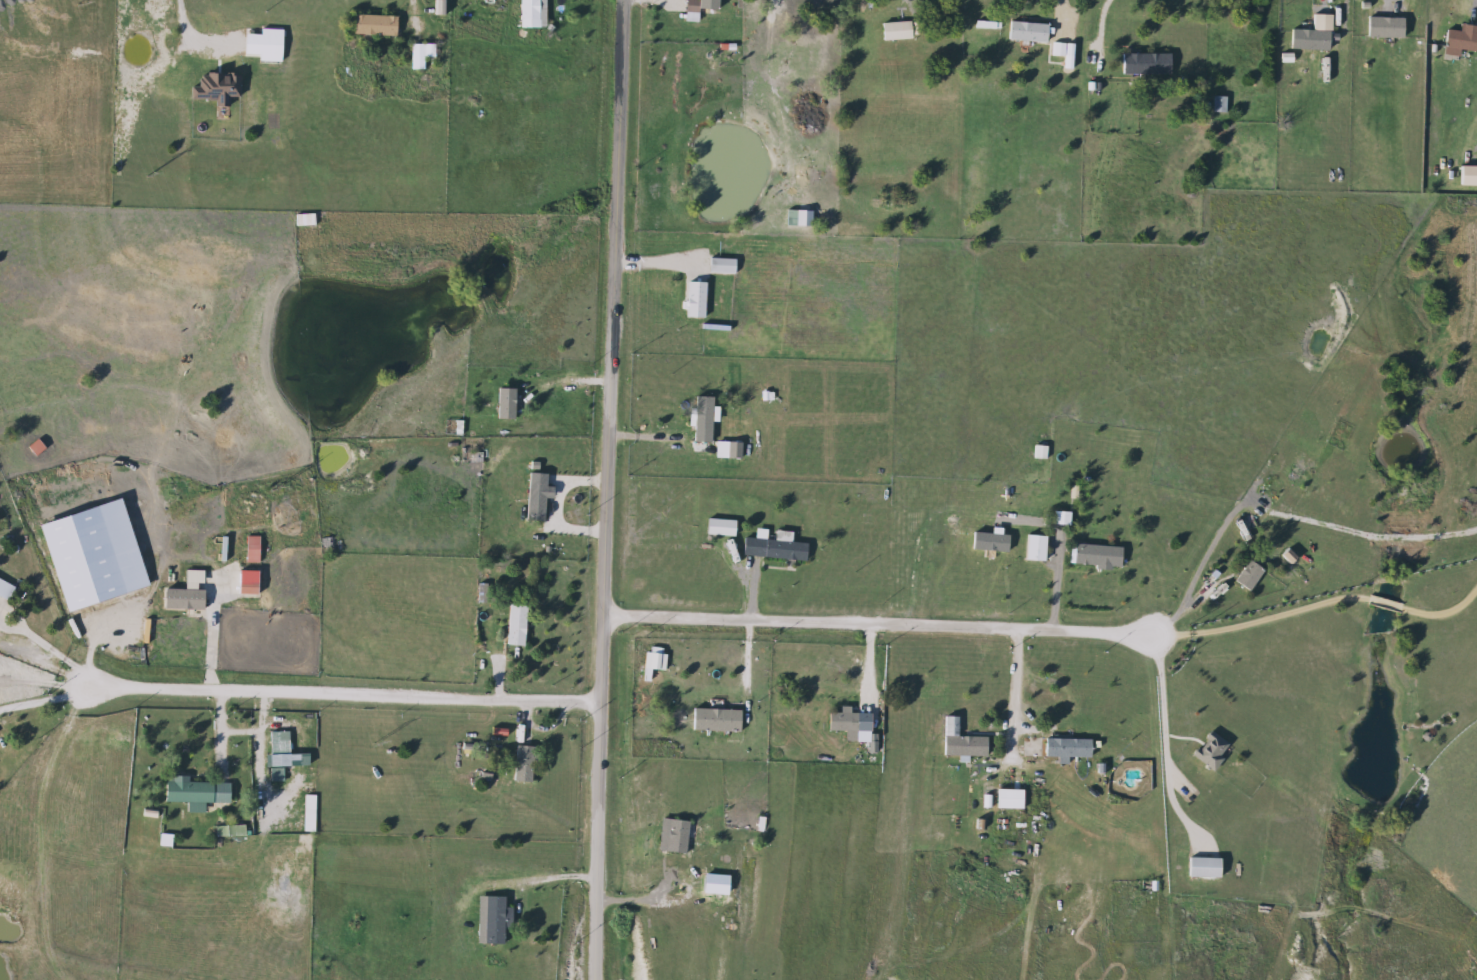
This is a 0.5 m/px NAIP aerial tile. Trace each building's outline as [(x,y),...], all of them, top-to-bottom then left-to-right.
[(444,0),(444,15),(431,15),(431,0),(444,0)] [(517,20),(517,0),(537,0),(537,20),(517,20)] [(700,14),(700,1),(715,1),(715,14),(700,14)] [(394,36),(350,34),(351,15),(395,17),(394,36)] [(879,22),(908,22),(908,40),(879,40),(879,22)] [(1045,24),(1044,42),(1005,40),(1006,22),(1045,24)] [(1337,30),(1337,48),(1287,48),(1287,30),(1337,30)] [(1443,31),(1476,33),(1476,53),(1457,52),(1457,56),(1441,54),(1443,31)] [(1062,56),(1051,55),(1052,43),(1063,44),(1062,56)] [(409,70),(409,44),(433,44),(433,58),(423,58),(423,70),(409,70)] [(1119,52),(1169,52),(1169,74),(1119,74),(1119,52)] [(293,227),(293,214),(313,214),(313,227),(293,227)] [(684,317),(684,282),(703,282),(703,317),(684,317)] [(514,388),(514,419),(494,419),(494,388),(514,388)] [(689,434),(689,395),(709,395),(709,434),(689,434)] [(543,498),(543,521),(525,521),(525,473),(545,473),(545,486),(550,486),(550,498),(543,498)] [(763,540),(804,543),(803,561),(740,556),(741,538),(753,539),(754,530),(764,531),(763,540)] [(1021,561),(1023,535),(1042,536),(1041,562),(1021,561)] [(1070,567),(1071,545),(1119,546),(1118,569),(1070,567)] [(335,561),(326,568),(320,561),(329,554),(335,561)] [(1231,582),(1246,560),(1261,571),(1246,593),(1231,582)] [(504,645),(507,605),(524,606),(522,647),(504,645)] [(689,732),(689,710),(706,710),(706,700),(719,700),(719,711),(738,711),(738,732),(689,732)] [(825,731),(825,714),(837,714),(837,708),(848,708),(848,714),(855,714),(855,731),(825,731)] [(287,731),(287,755),(267,755),(267,731),(287,731)] [(1228,747),(1209,771),(1189,755),(1208,731),(1228,747)] [(940,737),(985,737),(985,757),(940,757),(940,737)] [(1064,758),(1064,763),(1055,763),(1055,757),(1023,757),(1023,739),(1088,739),(1088,758),(1064,758)] [(513,783),(513,747),(531,747),(531,783),(513,783)] [(210,783),(210,803),(162,802),(162,777),(176,777),(176,783),(210,783)] [(1020,809),(979,809),(980,789),(1020,789),(1020,809)] [(242,826),(242,836),(213,836),(213,826),(242,826)] [(1216,878),(1185,878),(1185,858),(1216,858),(1216,878)] [(482,897),(487,897),(501,896),(500,945),(481,945),(482,897)]
